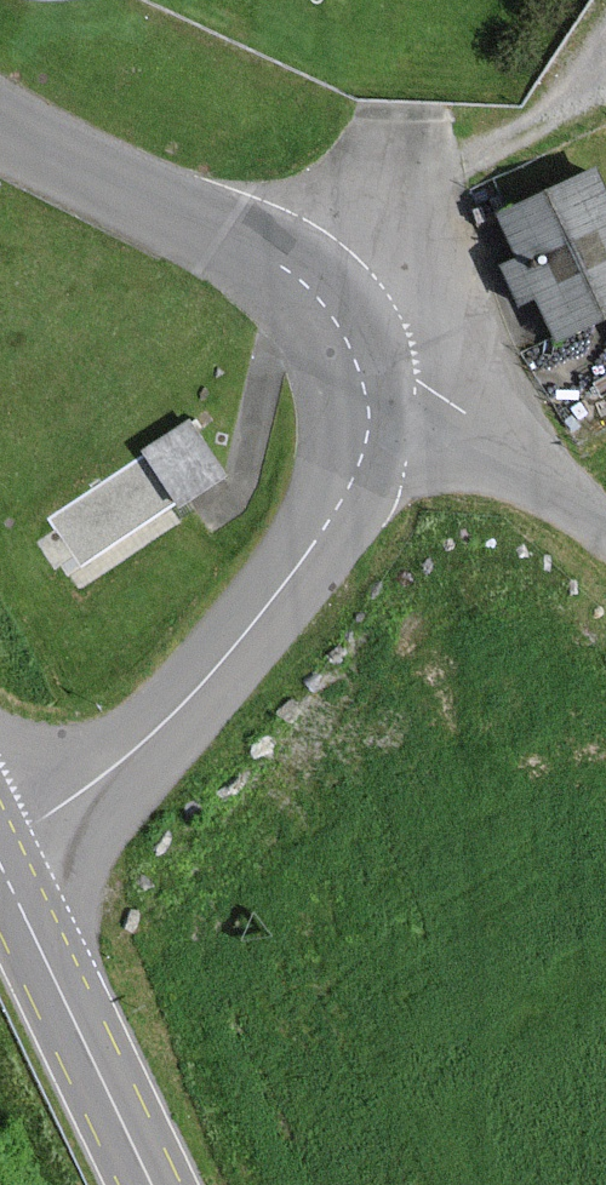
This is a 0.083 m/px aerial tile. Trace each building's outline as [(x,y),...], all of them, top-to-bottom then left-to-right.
[(590,172),(490,217),(547,344),(605,318),(605,208),(590,172)] [(147,437),(183,495),(231,466),(195,407),(147,437)] [(146,444),(44,504),(82,569),(185,509),(146,444)]
